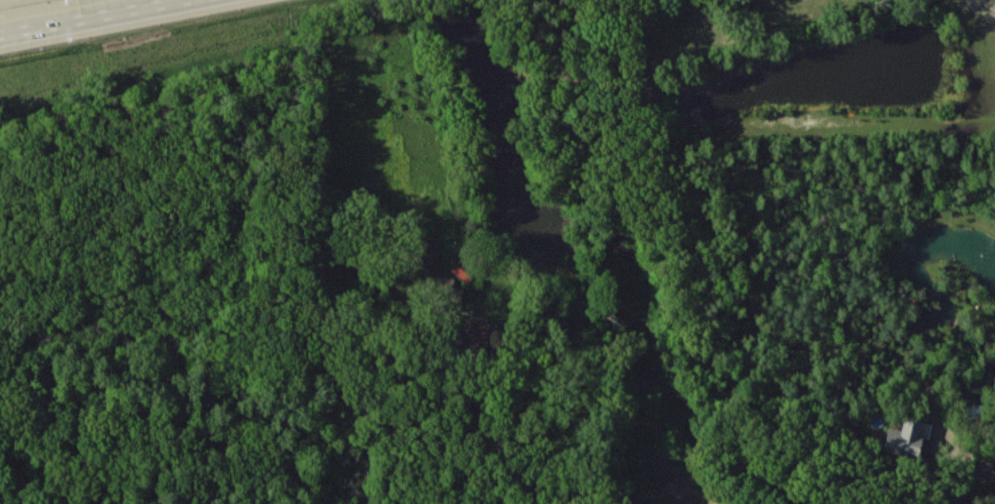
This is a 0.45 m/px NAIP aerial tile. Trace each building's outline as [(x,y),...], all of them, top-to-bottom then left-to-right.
[(420,263),(439,261),(437,238),(418,240),(420,263)] [(882,451),(918,457),(922,437),(929,438),(932,423),(904,417),(902,429),(887,427),(882,451)]
